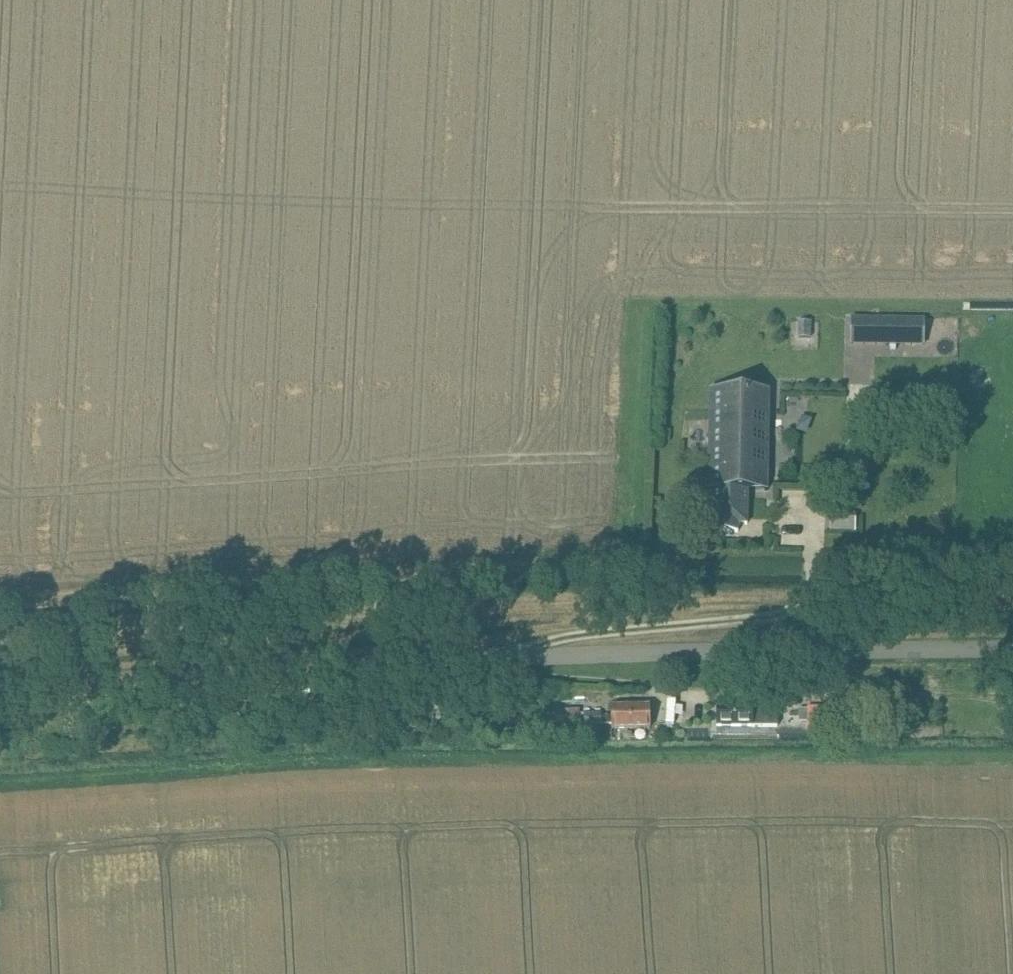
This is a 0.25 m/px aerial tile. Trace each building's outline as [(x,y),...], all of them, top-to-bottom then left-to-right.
[(851,318),(851,338),(923,339),(924,319),(851,318)] [(798,323),(798,338),(810,339),(811,323),(798,323)] [(768,392),(710,391),(708,489),(713,489),(712,531),(738,532),(738,523),(748,523),(748,490),(766,490),(768,392)] [(830,512),(829,531),(855,532),(856,513),(830,512)] [(717,728),(765,728),(778,728),(777,705),(716,706),(717,728)] [(584,713),(584,726),(597,725),(597,724),(611,724),(611,731),(649,731),(648,707),(611,708),(611,716),(600,716),(600,712),(584,713)] [(828,707),(807,707),(807,709),(797,709),(797,722),(806,722),(806,728),(828,729),(828,725),(828,713),(828,707)] [(548,711),(548,729),(579,728),(579,710),(548,711)]
